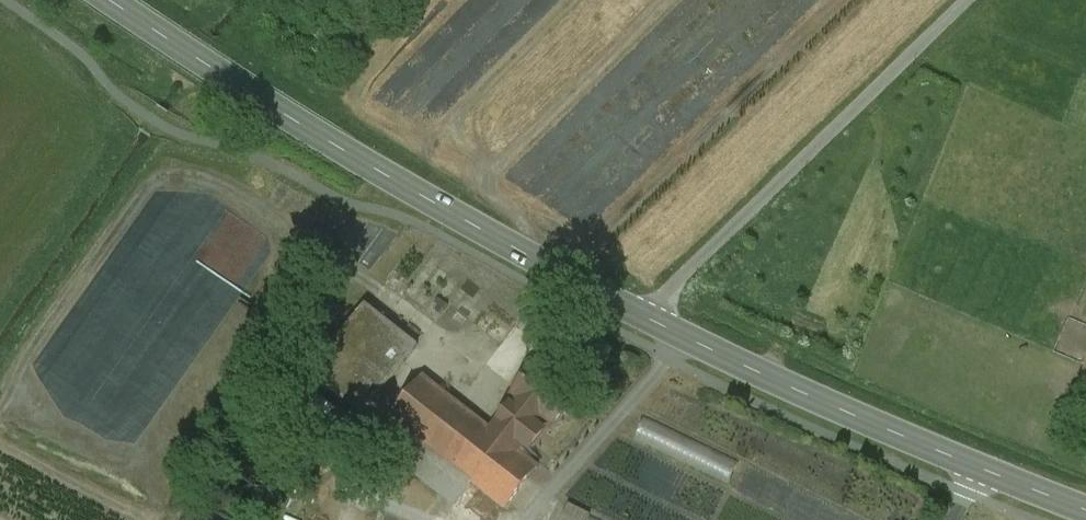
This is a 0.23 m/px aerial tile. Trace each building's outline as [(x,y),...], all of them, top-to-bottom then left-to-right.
[(364,305),(309,375),(362,416),(417,347),(364,305)] [(574,398),(534,368),(511,397),(515,400),(533,414),(541,421),(551,428),(561,415),(567,419),(578,404),(573,400),(574,398)] [(490,432),(421,378),(388,419),(472,484),(504,443),(490,432)] [(533,414),(515,400),(490,432),(504,443),(508,445),(533,414)] [(541,421),(533,414),(508,445),(517,452),(522,445),(530,451),(543,433),(536,428),(541,421)] [(738,461),(646,418),(637,438),(728,481),(738,461)] [(472,484),(388,419),(371,441),(455,506),(472,484)] [(508,445),(504,443),(472,484),(505,510),(537,468),(517,452),(508,445)] [(568,506),(561,519),(589,519),(591,517),(568,506)]
